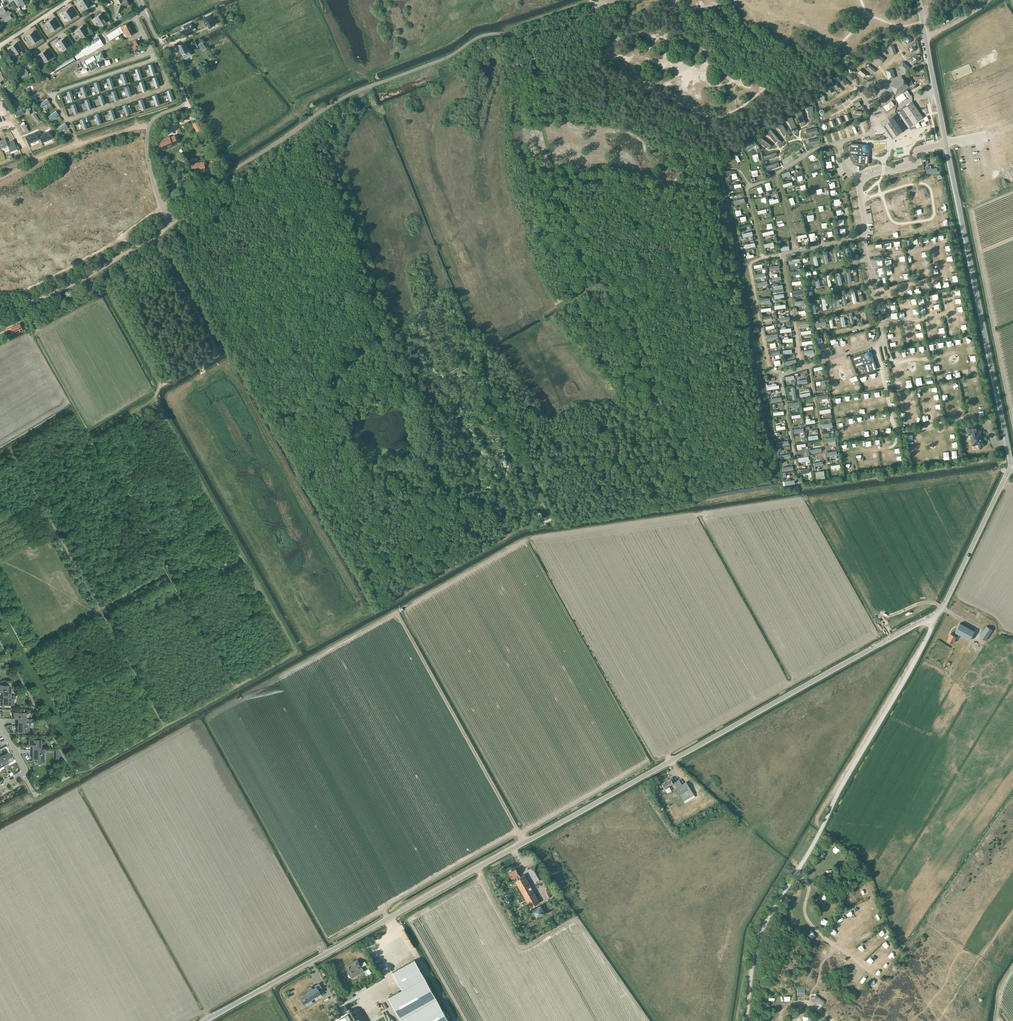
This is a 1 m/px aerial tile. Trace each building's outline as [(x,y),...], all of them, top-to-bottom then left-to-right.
[(17,7),(16,6),(18,5),(15,0),(8,0),(9,3),(13,9),(17,7)] [(77,2),(77,3),(79,1),(84,9),(84,10),(93,4),(93,3),(90,5),(87,0),(80,0),(77,2)] [(116,3),(115,6),(117,10),(117,11),(122,9),(123,6),(128,3),(129,6),(130,5),(127,0),(114,0),(116,3)] [(69,7),(60,13),(60,14),(63,12),(68,20),(67,20),(67,21),(76,15),(76,14),(74,16),(69,8),(69,7)] [(2,16),(9,12),(8,10),(6,11),(4,8),(0,10),(0,15),(1,14),(2,16)] [(9,12),(2,16),(1,17),(2,18),(3,18),(5,22),(12,18),(10,14),(12,13),(11,11),(9,12)] [(101,13),(92,19),(95,18),(100,25),(99,26),(108,20),(106,22),(101,14),(101,13)] [(211,14),(203,17),(208,27),(215,24),(216,24),(211,14)] [(52,18),(43,24),(43,25),(46,23),(51,31),(50,31),(50,32),(60,26),(59,25),(57,27),(52,19),(53,19),(52,18)] [(191,22),(184,26),(186,30),(194,27),(191,22)] [(124,33),(126,37),(133,34),(128,23),(121,26),(120,27),(122,31),(123,33),(124,33)] [(83,25),(74,31),(76,30),(81,37),(81,38),(90,32),(87,34),(82,26),(83,25)] [(118,28),(107,35),(110,40),(119,34),(119,33),(122,31),(120,27),(118,28)] [(33,31),(24,37),(27,36),(32,43),(31,44),(40,38),(38,40),(32,32),(33,31)] [(92,36),(93,39),(72,51),(77,59),(86,54),(86,55),(104,45),(97,33),(92,36)] [(64,37),(55,43),(58,42),(63,49),(62,50),(72,44),(71,44),(69,46),(64,38),(65,37),(64,37)] [(132,50),(138,47),(135,40),(128,44),(132,50)] [(178,45),(184,58),(191,54),(185,41),(178,45)] [(16,42),(7,48),(10,46),(15,54),(14,55),(24,49),(23,49),(21,50),(16,42),(17,42),(16,42)] [(46,49),(37,55),(39,54),(45,61),(44,62),(48,60),(50,63),(55,60),(52,54),(49,56),(45,50),(46,49)] [(61,61),(50,67),(54,73),(75,60),(71,54),(61,60),(61,61)] [(93,55),(84,60),(91,71),(99,66),(93,55)] [(25,60),(18,65),(19,67),(18,68),(21,71),(18,73),(22,78),(28,74),(27,73),(28,72),(24,67),(28,65),(25,60)] [(0,70),(0,71),(6,80),(10,77),(3,68),(0,70)] [(856,78),(852,73),(847,76),(850,81),(856,78)] [(888,101),(908,87),(909,88),(918,82),(912,73),(903,79),(901,76),(889,84),(891,87),(883,93),(888,101)] [(49,80),(46,75),(30,87),(33,91),(49,80)] [(843,86),(848,83),(845,78),(839,81),(843,86)] [(41,108),(49,102),(47,99),(38,105),(41,108)] [(890,121),(885,125),(893,137),(899,133),(897,130),(911,121),(913,124),(923,117),(912,101),(888,118),(890,121)] [(50,120),(58,114),(56,111),(47,117),(50,120)] [(36,123),(39,120),(34,113),(31,115),(36,123)] [(201,129),(197,121),(192,123),(197,132),(201,129)] [(26,133),(29,131),(23,122),(20,123),(26,133)] [(59,132),(67,126),(65,123),(56,129),(59,132)] [(39,135),(38,135),(42,143),(43,142),(42,141),(51,138),(51,139),(52,138),(50,133),(49,131),(44,133),(39,135)] [(26,136),(25,136),(28,144),(29,143),(29,142),(37,139),(37,140),(39,139),(36,134),(36,133),(36,132),(35,132),(30,134),(26,136)] [(169,136),(160,140),(163,149),(168,148),(167,145),(177,141),(175,136),(170,137),(169,136)] [(10,145),(8,146),(10,153),(17,150),(20,150),(18,145),(16,146),(15,144),(13,139),(10,141),(11,143),(10,144),(10,145)] [(863,144),(850,143),(849,154),(853,154),(853,156),(856,159),(857,159),(857,163),(868,164),(869,151),(867,151),(867,150),(866,148),(864,146),(862,146),(863,144)] [(181,172),(190,169),(188,164),(179,168),(181,172)] [(20,323),(11,327),(13,331),(18,329),(19,331),(23,329),(22,327),(20,323)] [(852,357),(856,368),(859,366),(860,368),(863,369),(865,369),(866,373),(877,369),(873,357),(871,357),(872,355),(871,352),(868,351),(866,352),(865,354),(864,352),(852,357)] [(976,423),(966,426),(968,435),(970,435),(972,445),(984,443),(983,438),(982,438),(980,432),(978,432),(976,423)] [(978,611),(975,616),(983,622),(987,616),(978,611)] [(956,633),(960,634),(970,640),(975,631),(960,623),(955,632),(956,633)] [(995,631),(987,626),(980,636),(986,640),(990,633),(993,634),(995,631)] [(958,638),(960,634),(956,633),(955,635),(951,633),(947,640),(953,643),(956,638),(958,638)] [(2,692),(2,695),(8,695),(8,692),(9,692),(9,686),(0,686),(0,692),(2,692)] [(8,695),(2,695),(2,698),(1,698),(1,705),(12,705),(12,699),(15,699),(15,696),(8,695)] [(12,719),(17,719),(17,722),(23,722),(23,723),(27,723),(27,719),(24,719),(24,713),(13,713),(12,719)] [(30,723),(27,723),(23,723),(23,722),(17,722),(17,726),(16,726),(16,732),(27,732),(28,726),(30,726),(30,723)] [(32,746),(32,749),(38,750),(38,746),(39,746),(39,740),(28,740),(27,746),(32,746)] [(45,750),(38,750),(32,749),(32,753),(31,753),(31,759),(35,759),(35,763),(44,764),(44,759),(43,759),(43,753),(45,753),(45,750)] [(2,754),(2,755),(6,763),(8,765),(15,761),(12,755),(9,757),(6,752),(2,754)] [(670,778),(660,785),(662,788),(664,787),(668,793),(671,790),(669,786),(672,785),(673,787),(675,786),(684,801),(694,795),(686,781),(682,784),(679,779),(675,782),(672,777),(670,778)] [(536,884),(539,882),(547,877),(539,862),(527,868),(536,884)] [(514,881),(515,880),(530,907),(539,902),(525,874),(520,877),(519,874),(516,868),(508,872),(512,878),(514,881)] [(537,918),(545,913),(541,905),(532,909),(537,918)] [(357,959),(346,966),(350,974),(362,967),(361,967),(360,964),(357,959)] [(389,996),(403,1020),(449,1020),(425,978),(415,959),(393,972),(402,989),(394,994),(389,996)] [(304,998),(302,1000),(304,1003),(313,998),(312,997),(320,993),(319,992),(323,990),(319,984),(315,986),(316,987),(313,989),(311,986),(309,988),(310,990),(308,991),(309,992),(303,996),(304,998)] [(811,1001),(815,1000),(822,1005),(825,1001),(817,995),(811,996),(811,1001)]
